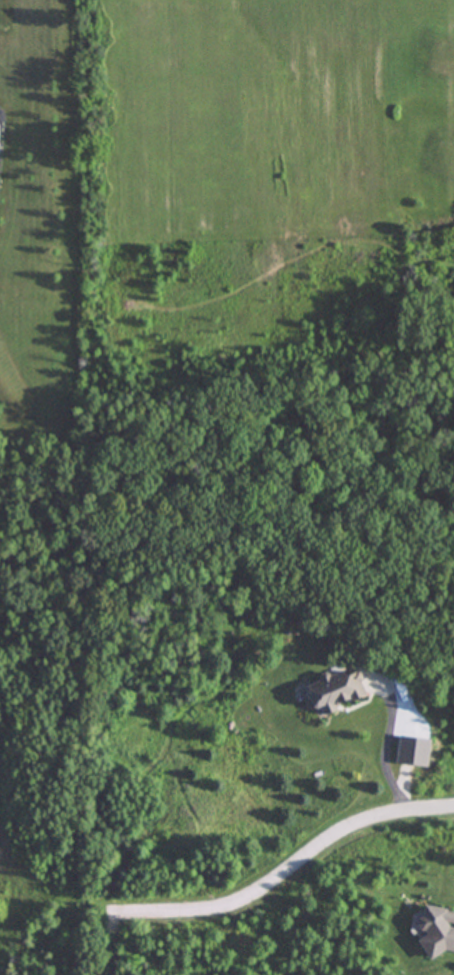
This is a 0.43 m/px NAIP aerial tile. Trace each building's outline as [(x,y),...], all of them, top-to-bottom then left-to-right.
[(308,710),(316,708),(318,713),(365,698),(356,671),(339,676),(338,672),(300,685),(308,710)] [(419,907),(413,935),(421,937),(419,949),(453,957),(453,914),(419,907)]
